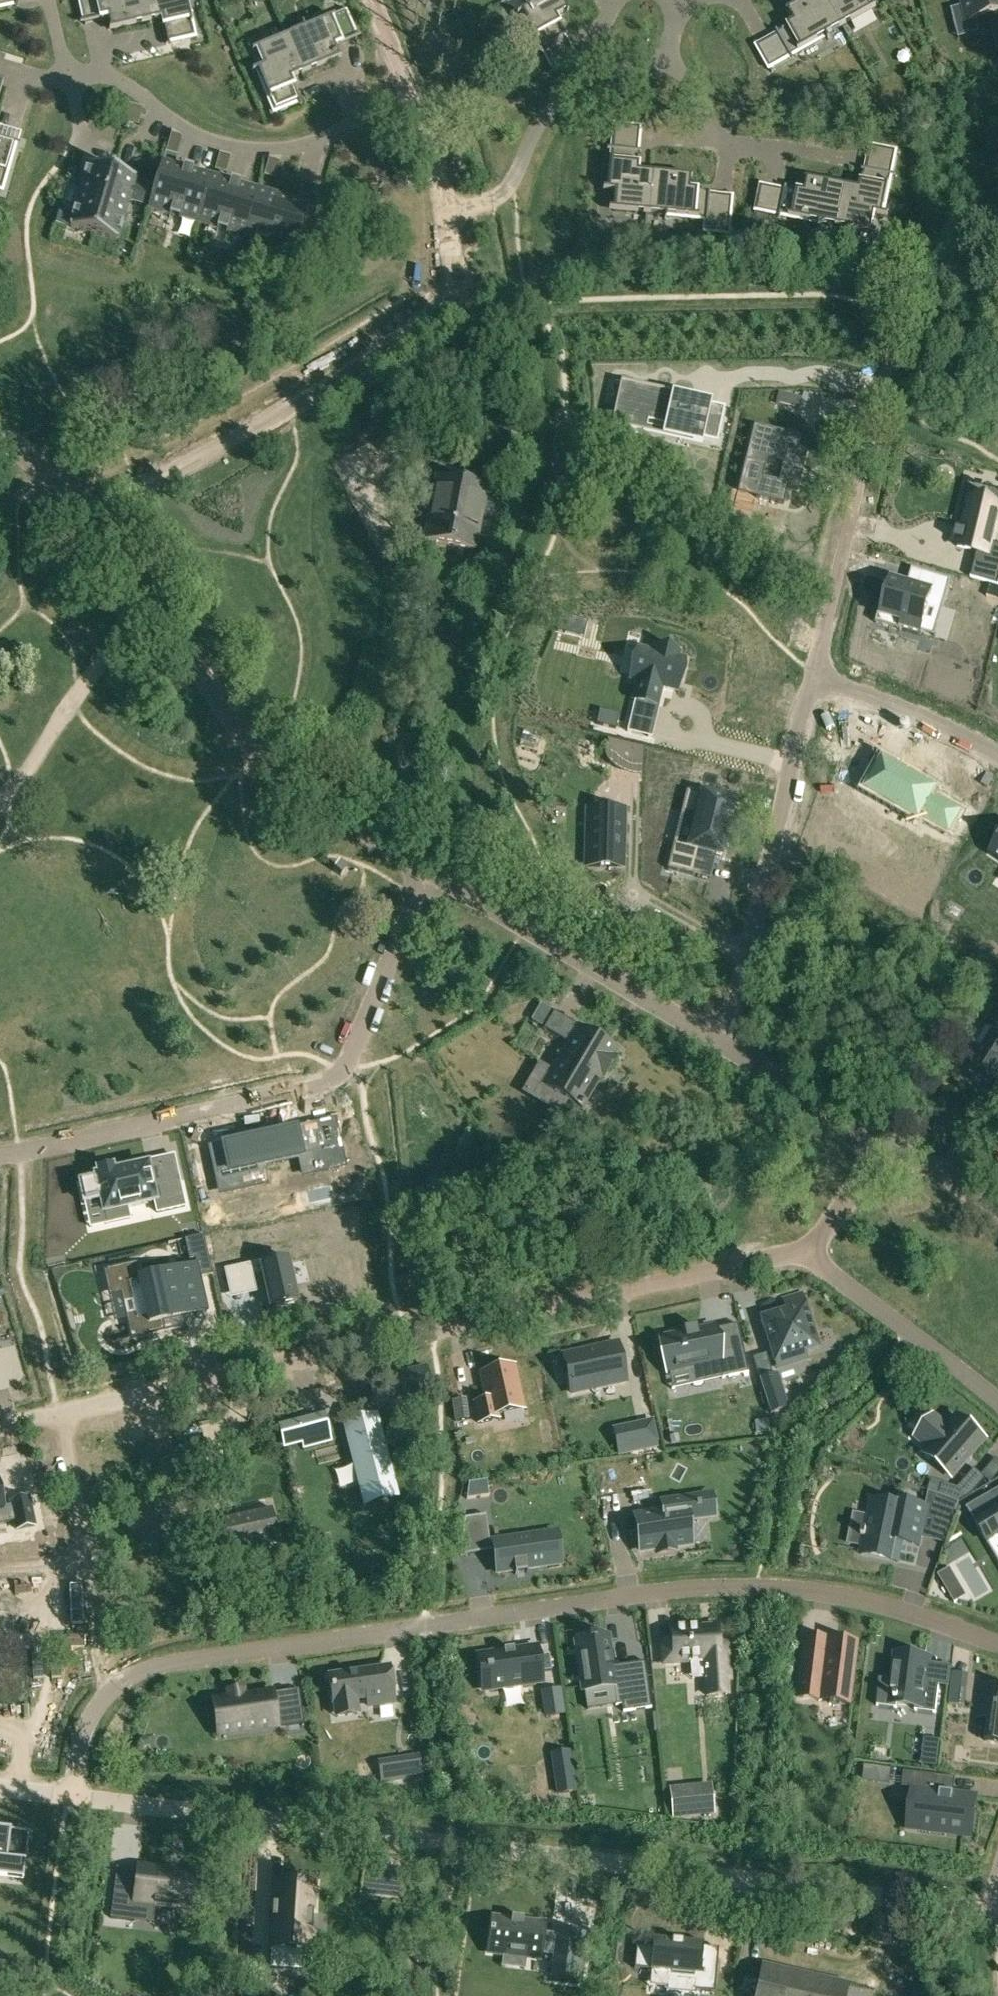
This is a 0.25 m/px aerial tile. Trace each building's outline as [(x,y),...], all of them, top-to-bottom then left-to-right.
[(17,5),(19,5),(18,3),(17,3),(16,0),(0,0),(0,9),(17,5)] [(145,0),(79,0),(85,24),(85,25),(87,25),(86,24),(108,19),(110,30),(109,31),(109,32),(149,23),(150,25),(145,0)] [(150,25),(151,25),(151,23),(163,20),(167,42),(166,42),(166,44),(168,43),(197,37),(199,36),(199,35),(197,35),(194,36),(186,0),(145,0),(150,25)] [(527,10),(518,15),(519,16),(521,15),(541,49),(539,50),(540,51),(565,37),(555,19),(567,12),(560,0),(522,0),(527,10)] [(829,0),(809,0),(789,11),(795,23),(777,33),(792,59),(793,58),(792,56),(826,37),(828,39),(829,38),(828,36),(843,28),(849,38),(850,38),(829,0)] [(850,38),(851,38),(845,27),(872,11),(866,0),(829,0),(850,38)] [(997,16),(997,0),(962,0),(967,24),(997,16)] [(282,27),(303,77),(304,77),(303,75),(341,60),(340,58),(339,59),(334,48),(355,39),(355,41),(357,40),(356,39),(345,11),(344,9),(342,9),(343,12),(344,14),(305,30),(304,29),(303,29),(303,31),(287,37),(283,26),(282,27)] [(263,68),(255,72),(256,73),(257,72),(273,112),(271,112),(269,113),(270,115),(272,114),(299,102),(301,102),(300,100),(299,101),(290,81),(301,76),(302,78),(303,77),(282,27),(281,27),(286,38),(252,52),(252,54),(257,52),(263,68)] [(117,119),(128,122),(132,106),(121,103),(117,119)] [(143,109),(132,106),(128,122),(138,125),(143,109)] [(182,139),(171,136),(166,152),(178,155),(182,139)] [(0,191),(0,192),(1,193),(16,144),(16,142),(15,142),(14,143),(0,139),(0,191)] [(645,227),(650,172),(649,172),(649,174),(637,173),(639,152),(610,150),(610,151),(612,151),(608,190),(605,190),(605,192),(615,193),(614,212),(637,214),(645,215),(644,227),(645,227)] [(231,157),(220,154),(215,170),(226,173),(231,157)] [(280,163),(269,160),(264,175),(275,179),(280,163)] [(149,207),(148,210),(294,253),(308,206),(254,190),(253,190),(244,188),(186,171),(161,164),(155,184),(89,165),(73,218),(71,228),(117,242),(121,229),(124,217),(129,201),(149,207)] [(893,177),(893,176),(865,170),(861,190),(849,188),(849,186),(837,240),(838,240),(841,228),(872,235),(876,216),(886,218),(886,216),(884,216),(891,177),(893,177)] [(729,240),(729,237),(733,196),(733,194),(732,193),(732,196),(730,216),(707,214),(709,194),(689,191),(690,178),(651,174),(651,173),(650,172),(645,227),(646,228),(647,215),(675,218),(705,221),(705,222),(707,223),(707,222),(717,224),(716,233),(728,234),(727,240),(729,240)] [(806,193),(786,189),(782,208),(760,203),(764,185),(764,183),(763,182),(762,184),(756,213),(756,216),(758,216),(759,212),(780,216),(780,218),(782,218),(782,216),(820,224),(820,227),(822,227),(822,225),(836,227),(839,228),(837,240),(849,186),(848,186),(847,188),(809,180),(806,193)] [(615,383),(615,385),(620,386),(628,388),(624,408),(620,424),(620,428),(644,433),(645,430),(649,415),(649,414),(667,418),(667,419),(669,419),(667,430),(665,429),(665,431),(667,431),(665,438),(702,446),(703,439),(718,442),(725,407),(723,406),(722,408),(710,406),(711,403),(711,402),(675,394),(674,396),(621,384),(615,383)] [(800,436),(754,425),(746,461),(745,461),(739,487),(758,491),(756,497),(784,504),(788,487),(799,489),(808,448),(798,446),(800,436)] [(424,541),(454,547),(475,551),(482,515),(482,511),(483,510),(484,500),(494,501),(496,490),(487,488),(487,486),(437,477),(424,541)] [(953,540),(958,541),(956,547),(976,551),(980,552),(977,563),(973,563),(996,568),(993,582),(970,576),(970,578),(997,586),(997,584),(997,545),(991,543),(997,516),(997,491),(982,487),(982,485),(975,483),(974,485),(974,487),(989,491),(985,504),(967,500),(961,526),(960,531),(956,530),(955,531),(960,532),(958,540),(954,539),(953,540)] [(884,598),(879,615),(902,622),(901,627),(902,627),(922,633),(931,603),(944,607),(952,581),(923,572),(918,589),(907,586),(891,581),(886,598),(884,598)] [(557,631),(584,637),(587,622),(560,616),(557,631)] [(638,648),(630,680),(638,681),(633,701),(635,701),(631,718),(652,723),(661,687),(677,691),(685,660),(677,658),(679,652),(655,647),(654,652),(638,648)] [(596,725),(615,729),(618,716),(599,711),(596,725)] [(872,782),(867,790),(919,820),(922,816),(949,832),(961,811),(933,795),(936,791),(884,761),(882,764),(878,762),(868,780),(872,782)] [(673,846),(666,873),(692,879),(698,854),(715,858),(719,859),(724,839),(725,839),(728,824),(732,806),(685,795),(680,815),(696,819),(688,850),(673,846)] [(588,810),(587,867),(623,868),(624,810),(588,810)] [(531,1020),(545,1028),(554,1012),(540,1004),(531,1020)] [(539,1063),(522,1093),(561,1116),(569,1102),(581,1110),(601,1077),(604,1079),(611,1068),(617,1058),(613,1056),(617,1049),(613,1047),(606,1043),(605,1043),(604,1042),(589,1033),(578,1026),(568,1044),(552,1071),(539,1063)] [(970,1073),(972,1075),(973,1078),(980,1082),(983,1081),(986,1083),(990,1086),(993,1087),(997,1078),(997,1035),(987,1028),(977,1044),(984,1048),(970,1073)] [(212,1154),(211,1154),(214,1170),(216,1170),(217,1175),(221,1174),(221,1175),(292,1160),(292,1158),(300,1157),(304,1174),(332,1168),(328,1150),(340,1148),(340,1146),(310,1153),(304,1128),(295,1130),(295,1129),(294,1129),(294,1130),(242,1142),(242,1140),(223,1144),(224,1146),(211,1149),(212,1154)] [(96,1180),(80,1183),(84,1204),(100,1200),(106,1224),(130,1219),(127,1208),(154,1202),(157,1213),(185,1207),(179,1179),(152,1185),(148,1165),(127,1169),(113,1172),(112,1168),(97,1171),(98,1176),(95,1176),(96,1180)] [(203,1235),(184,1240),(189,1260),(195,1259),(196,1265),(196,1267),(198,1266),(199,1266),(202,1276),(200,1276),(198,1277),(200,1282),(201,1282),(200,1278),(201,1278),(212,1275),(203,1235)] [(261,1261),(224,1269),(227,1281),(263,1273),(266,1289),(270,1308),(297,1303),(287,1260),(262,1265),(261,1261)] [(118,1273),(117,1273),(123,1301),(133,1299),(137,1314),(129,1316),(134,1338),(164,1331),(162,1321),(181,1317),(208,1311),(201,1278),(200,1278),(201,1282),(200,1282),(198,1277),(200,1276),(198,1266),(196,1267),(196,1265),(192,1266),(140,1278),(120,1282),(118,1273)] [(762,1318),(775,1361),(818,1348),(801,1294),(782,1300),(785,1311),(762,1318)] [(720,1370),(722,1379),(749,1373),(743,1348),(718,1353),(713,1329),(712,1327),(698,1330),(697,1326),(695,1326),(696,1327),(685,1330),(685,1329),(683,1329),(684,1333),(661,1338),(669,1373),(691,1368),(692,1376),(720,1370)] [(593,1380),(624,1373),(617,1343),(563,1355),(563,1356),(557,1358),(560,1374),(567,1373),(567,1376),(570,1385),(572,1393),(595,1388),(593,1380)] [(498,1419),(497,1415),(524,1409),(514,1366),(480,1373),(486,1400),(474,1403),(479,1424),(492,1421),(498,1419)] [(963,1461),(983,1438),(958,1416),(948,1428),(935,1417),(917,1438),(930,1449),(926,1453),(953,1477),(965,1463),(963,1461)] [(768,1418),(754,1420),(756,1433),(770,1431),(768,1418)] [(361,1485),(366,1503),(394,1496),(389,1478),(388,1478),(384,1464),(386,1464),(374,1419),(346,1427),(356,1465),(358,1464),(363,1485),(361,1485)] [(651,1419),(614,1427),(620,1454),(657,1446),(651,1419)] [(204,1439),(190,1442),(194,1459),(207,1456),(204,1439)] [(943,1483),(939,1495),(959,1502),(973,1494),(986,1478),(975,1468),(958,1488),(943,1483)] [(967,1507),(978,1526),(979,1526),(978,1523),(983,1520),(994,1539),(997,1536),(997,1489),(967,1507)] [(14,1521),(16,1530),(34,1525),(28,1498),(10,1502),(10,1505),(4,1507),(0,1491),(0,1525),(14,1521)] [(959,1502),(939,1495),(936,1510),(955,1514),(959,1502)] [(698,1506),(696,1497),(662,1502),(664,1512),(636,1516),(641,1552),(656,1549),(657,1554),(675,1551),(675,1547),(690,1544),(687,1521),(699,1519),(698,1510),(700,1510),(700,1506),(698,1506)] [(900,1505),(872,1499),(861,1551),(891,1557),(895,1538),(920,1543),(928,1507),(901,1502),(900,1505)] [(229,1520),(222,1521),(224,1532),(229,1553),(260,1547),(279,1543),(276,1532),(272,1510),(229,1520)] [(549,1565),(544,1533),(490,1541),(486,1515),(464,1518),(460,1555),(494,1551),(497,1573),(515,1571),(515,1574),(517,1573),(524,1572),(525,1572),(526,1572),(526,1569),(549,1566),(549,1565)] [(950,1569),(951,1569),(950,1568),(938,1575),(943,1583),(954,1576),(950,1569)] [(665,1663),(690,1661),(706,1660),(706,1667),(704,1667),(704,1672),(707,1671),(707,1678),(707,1679),(704,1679),(704,1680),(706,1680),(707,1696),(726,1694),(727,1694),(726,1679),(730,1679),(727,1644),(717,1644),(716,1625),(672,1628),(673,1641),(664,1642),(665,1663)] [(613,1686),(615,1706),(622,1705),(623,1712),(651,1708),(645,1662),(642,1662),(646,1686),(633,1688),(630,1671),(622,1672),(621,1668),(613,1669),(612,1666),(614,1666),(614,1665),(612,1665),(610,1656),(612,1656),(612,1654),(611,1654),(608,1636),(595,1638),(595,1636),(589,1637),(589,1639),(576,1641),(583,1690),(584,1690),(613,1686)] [(811,1637),(804,1637),(797,1697),(803,1698),(803,1697),(829,1700),(829,1703),(849,1706),(857,1641),(837,1639),(836,1643),(811,1639),(811,1637)] [(487,1674),(490,1689),(490,1690),(542,1682),(540,1672),(551,1671),(549,1655),(538,1657),(537,1647),(514,1650),(514,1649),(512,1649),(513,1651),(505,1652),(505,1650),(503,1650),(504,1652),(485,1654),(485,1655),(487,1670),(485,1670),(486,1674),(487,1674)] [(939,1684),(925,1682),(928,1659),(897,1655),(893,1680),(879,1678),(876,1706),(897,1708),(897,1704),(916,1706),(915,1710),(936,1713),(939,1684)] [(357,1715),(355,1700),(367,1698),(368,1706),(395,1702),(390,1668),(329,1677),(333,1703),(335,1703),(337,1717),(357,1715)] [(981,1684),(977,1719),(988,1720),(986,1741),(997,1743),(997,1686),(981,1684)] [(965,1688),(952,1686),(950,1703),(963,1705),(965,1688)] [(561,1688),(540,1691),(544,1717),(565,1714),(561,1688)] [(303,1723),(301,1710),(276,1713),(273,1694),(272,1691),(245,1695),(244,1689),(226,1692),(227,1697),(213,1699),(215,1718),(218,1736),(249,1731),(277,1727),(303,1723)] [(940,1741),(926,1740),(923,1760),(938,1762),(940,1741)] [(576,1792),(570,1751),(551,1754),(557,1795),(576,1792)] [(401,1760),(379,1763),(381,1774),(382,1781),(404,1777),(421,1775),(419,1757),(401,1760)] [(863,1765),(861,1781),(879,1783),(881,1767),(863,1765)] [(973,1796),(954,1794),(936,1791),(938,1776),(904,1771),(902,1787),(913,1789),(925,1790),(920,1829),(972,1836),(974,1817),(970,1817),(973,1796)] [(714,1813),(712,1799),(685,1802),(684,1790),(670,1791),(672,1817),(714,1813)] [(23,1881),(24,1877),(29,1832),(13,1830),(0,1829),(0,1878),(23,1881)] [(114,1892),(110,1918),(132,1921),(135,1903),(154,1905),(194,1910),(198,1874),(168,1871),(168,1869),(138,1865),(138,1871),(135,1894),(114,1892)] [(274,1923),(271,1972),(291,1973),(292,1953),(310,1954),(311,1934),(313,1934),(313,1932),(311,1932),(312,1916),(314,1916),(314,1914),(312,1914),(314,1889),(276,1887),(275,1907),(273,1907),(273,1909),(274,1909),(274,1922),(272,1922),(272,1923),(274,1923)] [(489,1944),(488,1952),(497,1954),(503,1955),(527,1958),(527,1957),(535,1958),(535,1959),(540,1959),(541,1954),(552,1956),(550,1979),(577,1982),(583,1932),(582,1932),(582,1934),(557,1931),(557,1929),(556,1929),(555,1934),(543,1933),(544,1924),(543,1924),(543,1923),(523,1921),(524,1919),(522,1918),(522,1921),(513,1920),(513,1917),(511,1917),(511,1920),(501,1918),(501,1919),(493,1917),(492,1922),(492,1921),(490,1933),(489,1933),(489,1937),(490,1937),(489,1944)] [(636,1945),(634,1968),(651,1970),(668,1972),(667,1976),(695,1979),(694,1990),(714,1992),(718,1949),(702,1947),(703,1943),(652,1938),(652,1947),(636,1945)] [(849,1985),(761,1966),(755,1995),(846,1995),(849,1985)] [(879,1995),(886,1995),(909,1995),(911,1982),(881,1978),(879,1995)]
